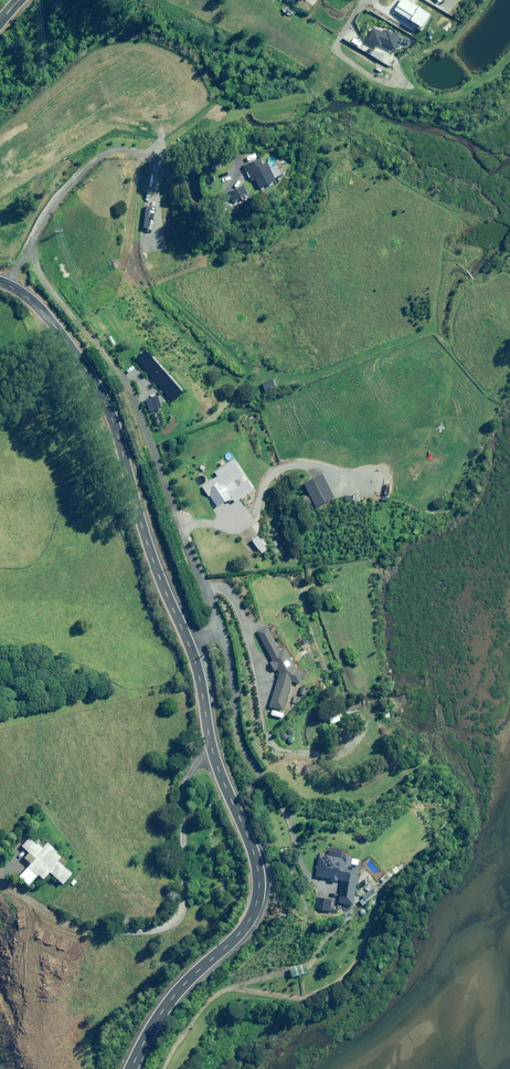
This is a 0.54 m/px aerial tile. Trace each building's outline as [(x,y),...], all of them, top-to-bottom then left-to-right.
[(400,36),(386,31),(385,33),(372,28),(367,41),(380,47),(381,44),(395,50),(400,36)] [(243,167),(250,180),(254,178),(260,189),(278,179),(268,162),(264,165),(260,157),(243,167)] [(229,194),(233,202),(241,198),(243,200),(248,198),(247,195),(251,193),(247,185),(229,194)] [(234,503),(255,489),(236,459),(215,472),(218,476),(202,486),(216,507),(231,497),(234,503)] [(266,544),(263,539),(261,541),(258,537),(252,542),(262,554),(268,549),(264,545),(266,544)] [(279,673),(270,707),(282,710),(290,681),(298,683),(301,671),(295,670),(284,648),(279,651),(267,628),(257,633),(273,662),(270,664),(274,672),(277,670),(279,673)] [(304,696),(307,687),(302,685),(299,694),(304,696)] [(72,873),(59,862),(64,857),(40,836),(35,841),(31,837),(22,848),(29,854),(25,859),(31,864),(20,877),(30,886),(35,881),(40,885),(51,872),(63,883),(72,873)] [(359,865),(351,864),(352,859),(341,857),(342,851),(329,850),(328,858),(317,857),(315,877),(330,879),(330,881),(340,883),(338,903),(354,905),(359,865)] [(329,912),(331,901),(317,898),(315,910),(329,912)] [(308,973),(305,963),(290,968),(293,978),(308,973)]
